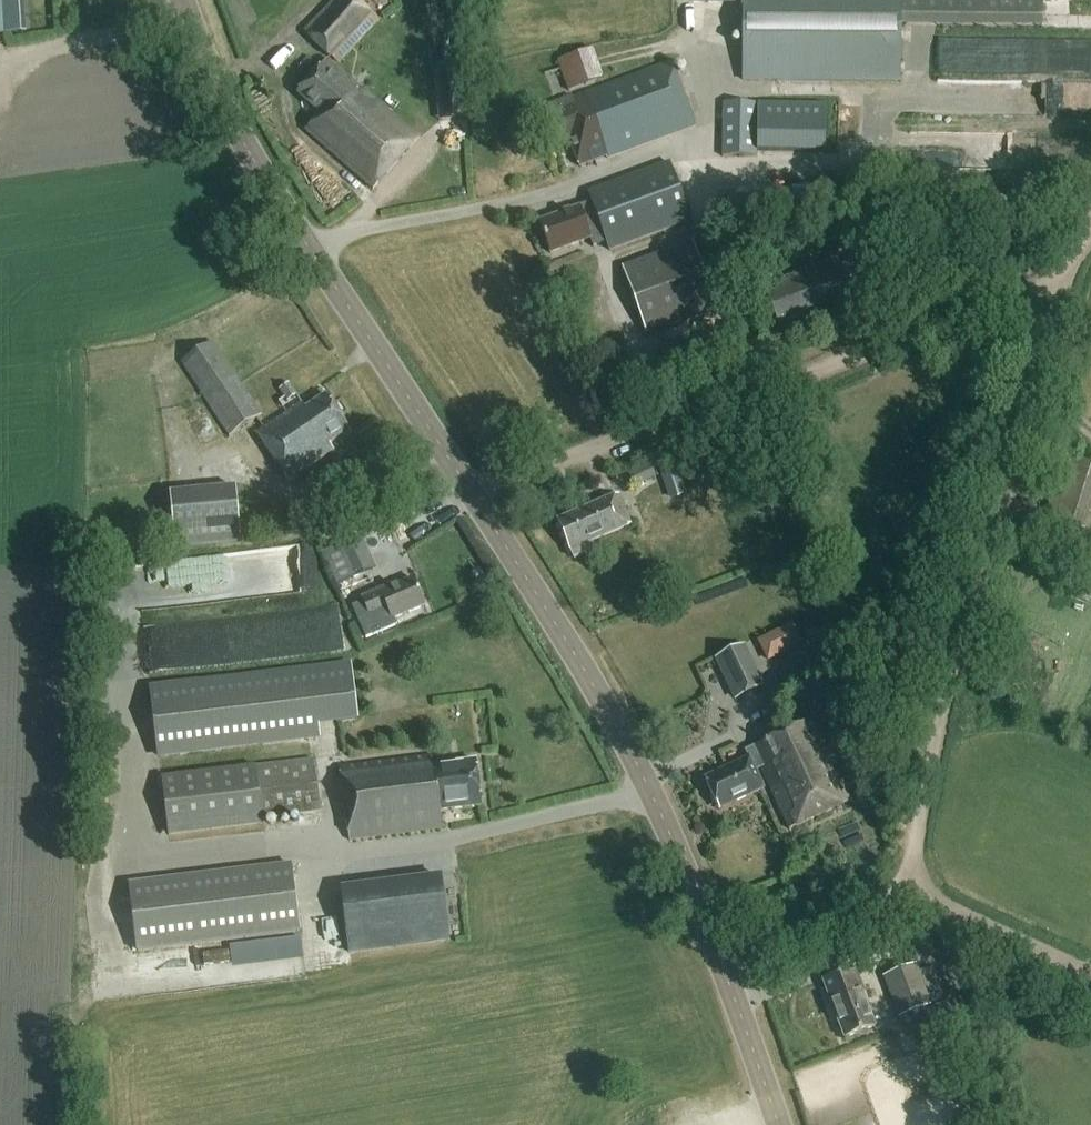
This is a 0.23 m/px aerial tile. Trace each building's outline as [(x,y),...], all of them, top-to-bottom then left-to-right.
[(376,19),(356,0),(334,0),(303,32),(329,58),(332,56),(337,61),(376,19)] [(743,0),(742,79),(900,81),(900,27),(1042,28),(1042,0),(720,0),(743,0)] [(588,77),(599,72),(591,50),(557,63),(569,92),(590,83),(588,77)] [(372,190),(418,140),(328,61),(298,94),(319,114),(303,131),(372,190)] [(606,160),(696,127),(672,63),(573,100),(573,99),(549,107),(561,143),(569,141),(579,167),(605,157),(606,160)] [(458,68),(431,72),(434,97),(462,93),(458,68)] [(827,107),(757,105),(723,104),(721,157),(756,158),(757,153),(826,155),(827,107)] [(588,193),(591,202),(579,206),(579,207),(538,223),(549,253),(590,240),(593,248),(605,243),(608,252),(691,223),(670,163),(588,193)] [(646,336),(717,311),(692,242),(620,267),(646,336)] [(779,324),(856,296),(846,269),(840,271),(837,262),(816,269),(814,264),(791,273),(793,279),(775,285),(777,295),(771,298),(779,324)] [(665,387),(722,367),(711,335),(654,356),(665,387)] [(230,438),(262,417),(213,342),(181,363),(230,438)] [(286,403),(298,396),(291,384),(279,391),(286,403)] [(329,444),(349,432),(326,396),(305,410),(302,405),(294,411),(293,409),(256,433),(288,481),(333,451),(329,444)] [(719,464),(712,443),(679,453),(686,474),(719,464)] [(1090,510),(1090,462),(1067,455),(1047,518),(1085,530),(1090,510)] [(668,500),(686,493),(673,458),(662,462),(665,473),(659,475),(668,500)] [(634,488),(656,478),(649,464),(628,474),(634,488)] [(174,548),(241,542),(236,487),(169,493),(174,548)] [(629,526),(617,497),(559,521),(574,558),(595,550),(592,542),(629,526)] [(352,579),(375,569),(361,536),(338,546),(352,579)] [(413,579),(412,580),(362,600),(369,618),(385,612),(389,621),(424,607),(413,579)] [(804,647),(794,625),(757,642),(768,664),(804,647)] [(734,702),(764,688),(744,646),(714,660),(734,702)] [(159,759),(320,739),(318,726),(356,721),(349,661),(149,686),(159,759)] [(763,768),(761,768),(790,830),(850,802),(838,774),(833,776),(824,755),(828,753),(813,720),(753,748),(757,755),(763,768)] [(737,801),(763,789),(755,771),(761,768),(763,768),(757,755),(720,772),(721,774),(706,781),(712,792),(708,798),(711,805),(718,805),(719,807),(736,799),(737,801)] [(476,761),(433,767),(431,757),(340,767),(348,842),(443,830),(440,812),(481,807),(476,761)] [(314,760),(256,767),(161,779),(167,835),(263,823),(262,818),(320,811),(314,760)] [(300,933),(292,864),(129,883),(136,952),(300,933)] [(345,951),(442,938),(433,877),(337,890),(345,951)] [(920,972),(917,964),(883,977),(898,1017),(932,1005),(943,1001),(932,968),(920,972)] [(844,1039),(873,1027),(861,992),(863,991),(854,968),(823,981),(844,1039)] [(900,1019),(906,1037),(946,1022),(939,1004),(900,1019)] [(971,1031),(973,1040),(984,1038),(982,1029),(971,1031)]
